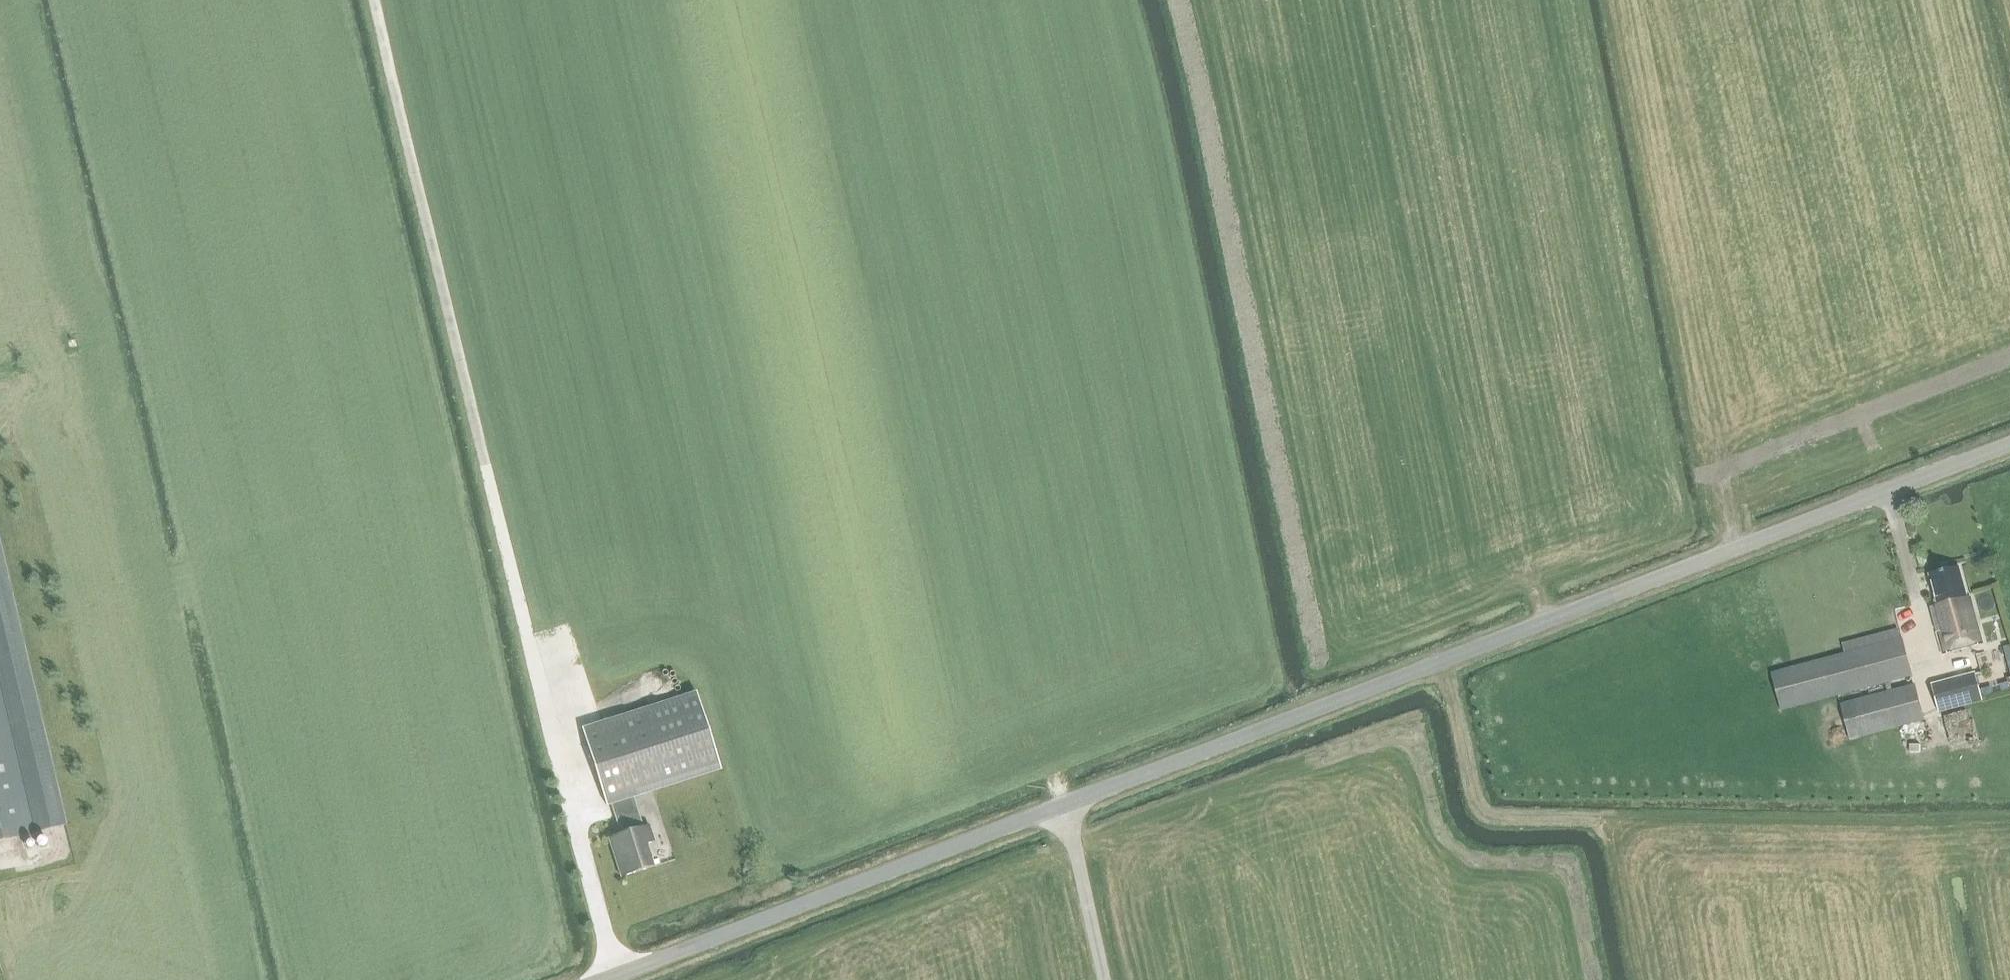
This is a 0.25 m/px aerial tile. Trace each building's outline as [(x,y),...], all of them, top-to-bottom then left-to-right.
[(0,544),(0,840),(66,825),(0,544)] [(1948,654),(1981,645),(1969,602),(1967,603),(1958,568),(1928,576),(1937,607),(1930,609),(1942,655),(1948,654)] [(1911,677),(1901,640),(1770,675),(1780,711),(1911,677)] [(1982,701),(1974,672),(1931,684),(1938,713),(1982,701)] [(1924,721),(1914,684),(1839,703),(1849,740),(1924,721)] [(633,798),(720,771),(696,694),(581,731),(606,807),(610,806),(617,828),(619,827),(621,835),(608,840),(620,878),(653,868),(646,845),(653,843),(648,827),(642,829),(633,798)]
